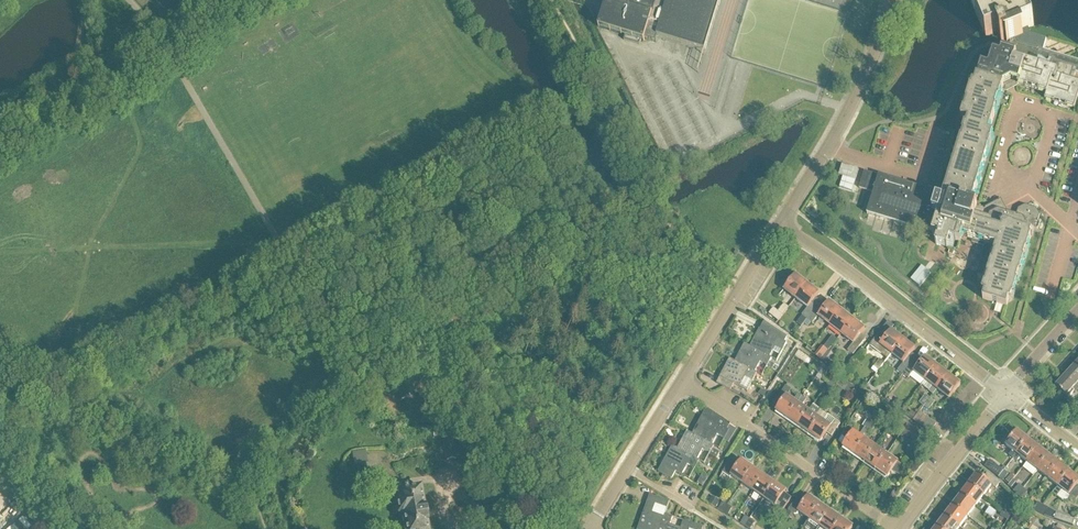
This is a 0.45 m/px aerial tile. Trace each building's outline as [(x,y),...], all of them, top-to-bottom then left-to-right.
[(599,29),(625,37),(624,41),(639,46),(641,41),(644,43),(645,41),(656,44),(658,38),(705,53),(721,0),(607,0),(599,29)] [(860,189),(874,194),(867,215),(920,231),(921,228),(933,232),(932,235),(938,237),(936,246),(948,249),(951,240),(961,244),(963,237),(974,240),(973,242),(974,242),(973,244),(984,247),(985,245),(986,244),(996,247),(982,292),(985,293),(983,300),(1007,308),(1009,301),(1012,302),(1033,232),(1031,232),(1032,229),(1037,230),(1039,230),(1040,225),(1039,224),(1037,223),(1039,217),(1036,211),(1025,208),(1020,211),(1018,217),(1010,215),(1006,213),(999,201),(994,204),(986,208),(985,210),(984,210),(984,209),(977,207),(977,206),(973,204),(994,136),(989,135),(1002,92),(1007,93),(1018,87),(1018,85),(1046,94),(1045,99),(1075,109),(1077,98),(1077,83),(1074,81),(1076,74),(1077,74),(1077,61),(1068,58),(1064,57),(1043,50),(1047,40),(1031,35),(1029,29),(1034,26),(1023,0),(970,0),(983,30),(984,33),(987,39),(998,34),(1002,42),(1007,40),(1008,41),(1007,42),(1008,43),(1010,43),(1011,45),(1009,50),(1003,48),(1001,54),(993,52),(989,67),(982,65),(975,86),(972,85),(962,120),(969,122),(967,128),(965,128),(946,189),(944,197),(932,193),(879,176),(879,177),(865,173),(861,184),(860,189)] [(856,182),(859,171),(842,166),(839,176),(843,178),(856,182)] [(843,178),(840,188),(852,192),(855,182),(856,182),(843,178)] [(922,267),(911,281),(919,287),(930,273),(922,267)] [(784,291),(796,300),(808,285),(796,276),(784,291)] [(802,316),(808,320),(821,303),(816,299),(820,294),(808,285),(796,300),(808,309),(802,316)] [(818,317),(830,326),(842,311),(830,302),(826,307),(821,303),(808,320),(812,323),(813,324),(818,317)] [(774,309),(769,315),(779,322),(789,309),(785,305),(779,312),(774,309)] [(830,326),(842,336),(853,321),(842,311),(830,326)] [(853,321),(842,336),(853,345),(848,351),(854,356),(867,339),(861,335),(865,330),(861,326),(860,323),(856,320),(854,320),(854,321),(853,321)] [(758,339),(753,349),(770,358),(775,348),(783,352),(787,344),(785,343),(788,338),(765,322),(761,330),(760,330),(756,337),(758,339)] [(888,360),(892,355),(903,340),(892,331),(887,336),(881,331),(870,346),(888,360)] [(824,348),(829,352),(838,341),(833,337),(824,348)] [(898,371),(903,375),(917,358),(912,354),(915,349),(903,340),(892,355),(903,364),(898,371)] [(743,354),(738,364),(755,373),(761,363),(768,367),(772,359),(770,358),(753,349),(745,345),(741,353),(743,354)] [(824,363),(831,354),(828,352),(821,361),(824,363)] [(914,372),(925,381),(926,382),(937,367),(925,357),(922,362),(917,358),(903,375),(909,379),(914,372)] [(755,373),(738,364),(730,360),(717,384),(731,392),(734,385),(748,392),(757,374),(755,373)] [(872,371),(876,375),(885,364),(880,360),(872,371)] [(815,371),(819,374),(824,367),(820,364),(815,371)] [(1075,366),(1065,377),(1076,386),(1077,388),(1077,368),(1075,366)] [(824,367),(819,374),(824,377),(829,370),(824,367)] [(933,396),(937,391),(949,376),(937,367),(926,382),(925,381),(922,386),(929,391),(929,392),(933,396)] [(949,376),(937,391),(949,400),(961,385),(949,376)] [(1065,377),(1056,387),(1069,399),(1074,393),(1075,394),(1077,391),(1077,388),(1076,386),(1065,377)] [(837,386),(841,389),(846,382),(841,379),(837,386)] [(846,382),(841,389),(846,392),(850,386),(846,382)] [(850,386),(846,392),(852,396),(856,390),(850,386)] [(776,412),(787,420),(803,398),(799,395),(794,402),(787,397),(792,391),(786,387),(777,399),(783,403),(776,412)] [(764,398),(767,392),(762,389),(759,395),(764,398)] [(920,404),(924,407),(931,399),(926,396),(920,404)] [(787,420),(798,428),(809,412),(802,407),(807,401),(803,398),(787,420)] [(899,411),(904,404),(897,399),(892,406),(899,411)] [(931,399),(924,407),(929,411),(935,403),(931,399)] [(809,435),(825,413),(821,410),(814,406),(809,412),(798,428),(809,435)] [(877,414),(881,417),(886,410),(882,407),(877,414)] [(886,410),(881,417),(886,420),(890,414),(886,410)] [(701,426),(695,437),(712,446),(718,435),(726,440),(730,432),(728,431),(730,426),(706,411),(698,425),(701,426)] [(825,413),(809,435),(820,443),(827,434),(832,438),(841,425),(835,421),(831,427),(824,422),(829,416),(825,413)] [(914,421),(931,434),(937,425),(920,413),(914,421)] [(870,432),(875,426),(870,422),(866,428),(870,432)] [(898,429),(903,432),(908,426),(903,422),(898,429)] [(865,440),(870,434),(864,430),(860,437),(854,433),(856,430),(850,426),(838,442),(845,446),(843,448),(854,456),(865,440)] [(903,432),(900,436),(914,446),(922,436),(908,426),(903,432)] [(686,441),(680,452),(697,461),(697,460),(703,450),(710,454),(713,450),(715,447),(712,446),(695,437),(687,432),(683,440),(686,441)] [(1009,456),(1013,459),(1017,455),(1028,440),(1018,432),(1006,447),(1012,452),(1009,456)] [(443,439),(447,461),(456,460),(452,437),(450,438),(444,439),(443,439)] [(854,456),(865,463),(876,448),(865,440),(854,456)] [(1017,455),(1027,463),(1039,448),(1028,440),(1017,455)] [(697,461),(680,452),(672,447),(668,455),(671,456),(666,466),(663,465),(659,473),(672,480),(676,473),(682,476),(688,465),(696,469),(700,462),(697,460),(697,461)] [(865,463),(876,471),(887,456),(876,448),(865,463)] [(1027,463),(1037,471),(1049,457),(1039,448),(1027,463)] [(713,450),(710,454),(709,456),(717,460),(720,454),(713,450)] [(887,456),(876,471),(887,479),(891,473),(900,477),(904,468),(898,463),(887,456)] [(1037,471),(1048,480),(1060,465),(1049,457),(1037,471)] [(732,477),(742,485),(753,469),(742,462),(739,466),(732,461),(723,474),(730,479),(732,477)] [(985,468),(999,478),(1004,472),(990,461),(985,468)] [(374,489),(370,464),(361,466),(365,490),(374,489)] [(1048,480),(1058,488),(1070,473),(1060,465),(1048,480)] [(742,485),(753,492),(764,477),(753,469),(742,485)] [(1004,472),(999,478),(1003,482),(1008,475),(1004,472)] [(1058,488),(1053,495),(1057,498),(1062,491),(1069,496),(1076,501),(1077,499),(1077,490),(1075,488),(1077,484),(1077,479),(1070,473),(1058,488)] [(977,475),(969,486),(984,497),(992,486),(996,490),(1001,484),(987,474),(983,479),(977,475)] [(703,487),(708,478),(702,475),(697,484),(703,487)] [(1010,485),(1015,478),(1011,476),(1006,482),(1010,485)] [(753,492),(764,500),(775,484),(764,477),(753,492)] [(775,484),(764,500),(775,508),(786,492),(775,484)] [(969,486),(961,496),(976,507),(984,497),(969,486)] [(1014,492),(1018,495),(1023,489),(1020,486),(1014,492)] [(426,519),(429,519),(428,513),(425,513),(421,488),(398,492),(400,503),(397,503),(399,515),(402,514),(405,528),(404,528),(428,528),(426,519)] [(1023,489),(1018,495),(1022,499),(1027,493),(1023,489)] [(665,515),(670,503),(650,496),(638,528),(660,528),(665,515)] [(961,496),(953,507),(968,518),(976,507),(961,496)] [(799,513),(809,521),(820,505),(809,497),(806,502),(799,497),(789,511),(795,515),(797,515),(799,513)] [(708,504),(716,509),(719,503),(712,499),(708,504)] [(727,506),(723,503),(718,510),(723,513),(727,506)] [(1035,512),(1040,514),(1043,507),(1039,504),(1035,512)] [(820,528),(831,513),(820,505),(809,521),(804,528),(806,528),(820,528)] [(723,513),(728,516),(732,509),(727,506),(723,513)] [(953,507),(945,517),(960,528),(968,518),(953,507)] [(1006,507),(1004,512),(1011,516),(1013,511),(1006,507)] [(1043,507),(1040,514),(1044,517),(1048,509),(1043,507)] [(1011,516),(1004,512),(1001,517),(1008,521),(1011,516)] [(822,528),(836,528),(842,520),(831,513),(820,528),(822,528)] [(671,526),(674,518),(665,515),(660,528),(678,528),(671,526)] [(1058,522),(1073,527),(1075,521),(1060,515),(1058,522)] [(750,520),(745,517),(741,524),(746,527),(750,520)] [(937,528),(939,528),(959,528),(960,528),(945,517),(937,528)] [(749,528),(751,528),(754,523),(750,520),(746,527),(749,528)] [(836,528),(852,528),(853,528),(842,520),(836,528)]
